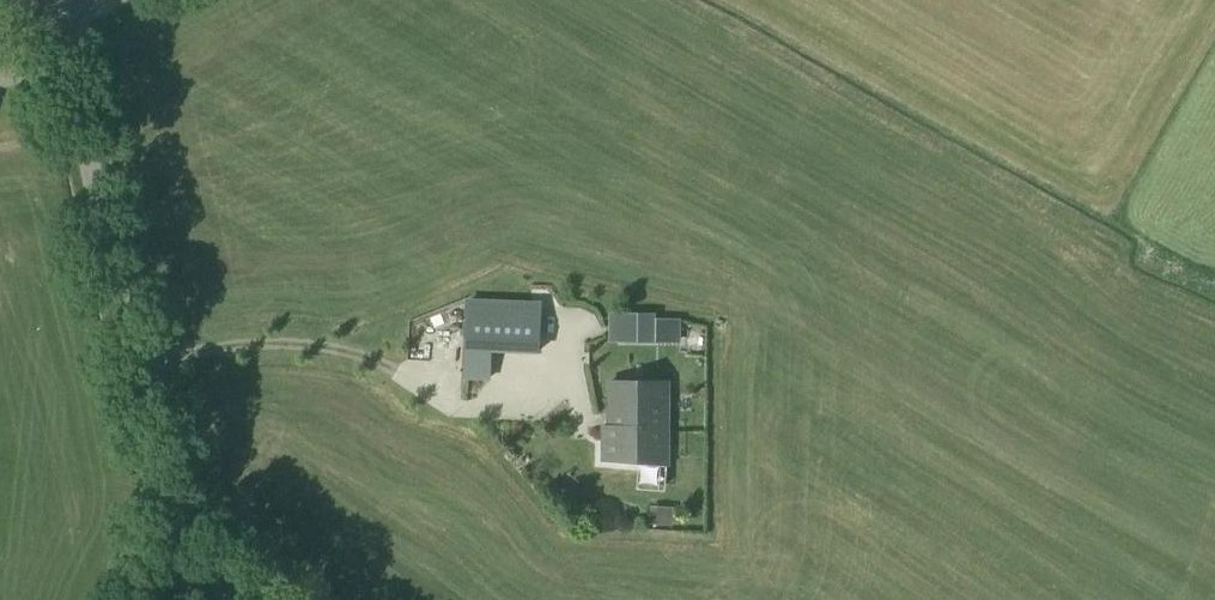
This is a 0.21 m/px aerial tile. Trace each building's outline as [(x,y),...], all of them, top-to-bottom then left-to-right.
[(471,295),(470,372),(496,372),(496,367),(497,342),(543,342),(543,296),(471,295)] [(655,344),(655,315),(608,315),(608,344),(655,344)] [(667,464),(668,419),(668,386),(610,385),(609,428),(604,428),(604,461),(667,464)] [(661,528),(681,527),(680,506),(660,507),(661,528)]
